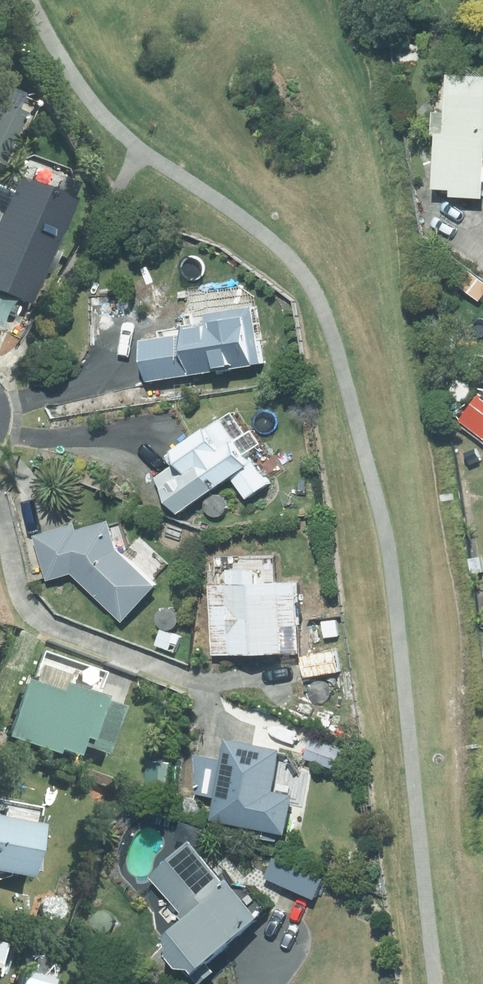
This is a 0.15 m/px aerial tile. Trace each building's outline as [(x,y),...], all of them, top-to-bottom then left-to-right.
[(452,186),(451,193),(482,195),(482,71),(448,69),(446,108),(432,108),(430,133),(435,133),(433,185),(452,186)] [(1,173),(23,126),(0,115),(0,172),(1,173)] [(0,228),(0,303),(30,316),(73,214),(16,190),(0,228)] [(9,200),(0,196),(0,219),(9,200)] [(455,277),(471,288),(479,277),(463,265),(455,277)] [(187,321),(187,324),(183,324),(184,330),(139,338),(146,379),(262,359),(252,303),(208,311),(209,317),(187,321)] [(474,412),(465,424),(482,437),(482,436),(482,419),(474,412)] [(165,454),(172,466),(155,476),(176,509),(233,473),(246,494),(268,480),(253,456),(248,460),(221,418),(165,454)] [(75,521),(33,534),(47,578),(71,571),(122,619),(157,582),(117,544),(109,517),(77,526),(75,521)] [(189,524),(170,519),(165,538),(184,544),(189,524)] [(256,565),(227,566),(228,579),(211,580),(214,652),(284,648),(282,622),(300,622),(298,576),(257,577),(256,565)] [(321,620),(324,636),(338,633),(336,618),(321,620)] [(181,635),(161,627),(155,644),(175,651),(181,635)] [(335,647),(300,654),(305,675),(339,668),(335,647)] [(98,695),(61,682),(57,690),(21,677),(0,734),(50,752),(52,746),(71,753),(75,743),(100,752),(118,705),(97,697),(98,695)] [(341,748),(311,735),(303,756),(333,768),(341,748)] [(195,792),(215,796),(211,817),(262,826),(261,835),(277,837),(278,830),(285,831),(292,791),(271,788),(278,747),(225,737),(221,757),(193,752),(195,792)] [(172,766),(161,766),(161,780),(172,779),(172,766)] [(21,875),(32,821),(0,815),(0,871),(21,875)] [(182,908),(177,911),(182,916),(165,932),(168,935),(167,951),(176,961),(190,961),(195,967),(257,910),(223,872),(221,874),(189,839),(151,874),(182,908)] [(73,884),(58,880),(55,893),(70,897),(73,884)] [(15,973),(12,983),(47,983),(47,982),(15,973)]
